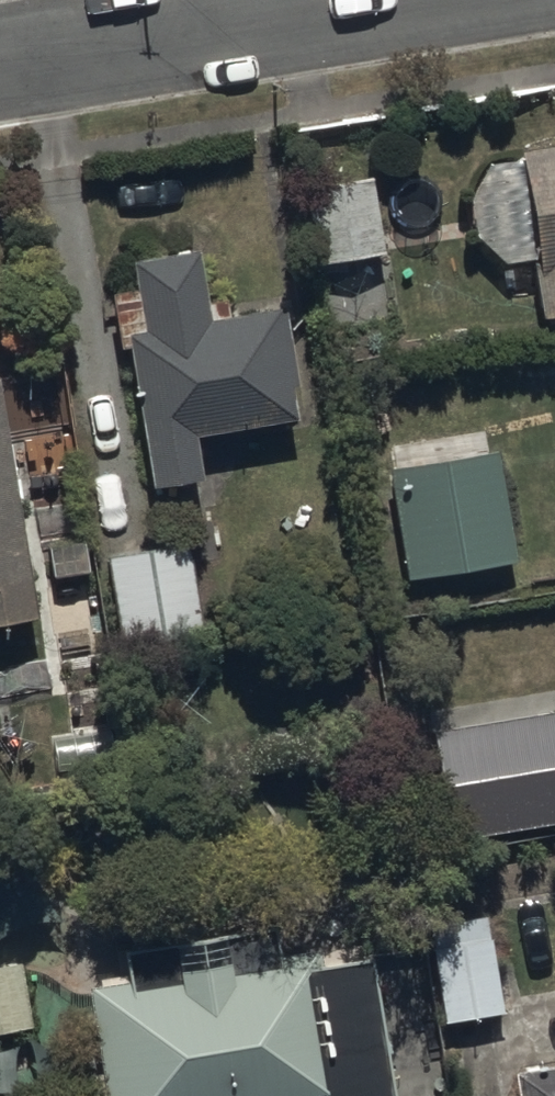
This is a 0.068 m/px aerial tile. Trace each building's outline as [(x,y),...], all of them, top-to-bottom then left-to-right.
[(508,167),(538,332),(554,329),(554,159),(508,167)] [(388,265),(373,186),(306,198),(320,277),(388,265)] [(146,345),(125,348),(151,503),(206,494),(198,447),(302,430),(297,403),(300,402),(286,322),(231,331),(228,312),(213,315),(205,265),(135,277),(146,345)] [(0,389),(0,640),(43,633),(0,389)] [(501,464),(390,476),(403,596),(515,583),(501,464)] [(206,646),(190,550),(105,565),(121,661),(206,646)] [(434,733),(453,843),(554,826),(554,713),(434,733)] [(503,1025),(485,918),(424,929),(443,1036),(503,1025)] [(373,964),(324,972),(322,959),(281,966),(277,939),(122,965),(126,992),(81,999),(97,1095),(395,1095),(373,964)] [(22,971),(0,974),(0,1046),(33,1041),(22,971)] [(510,1081),(513,1095),(554,1095),(554,1073),(510,1081)]
